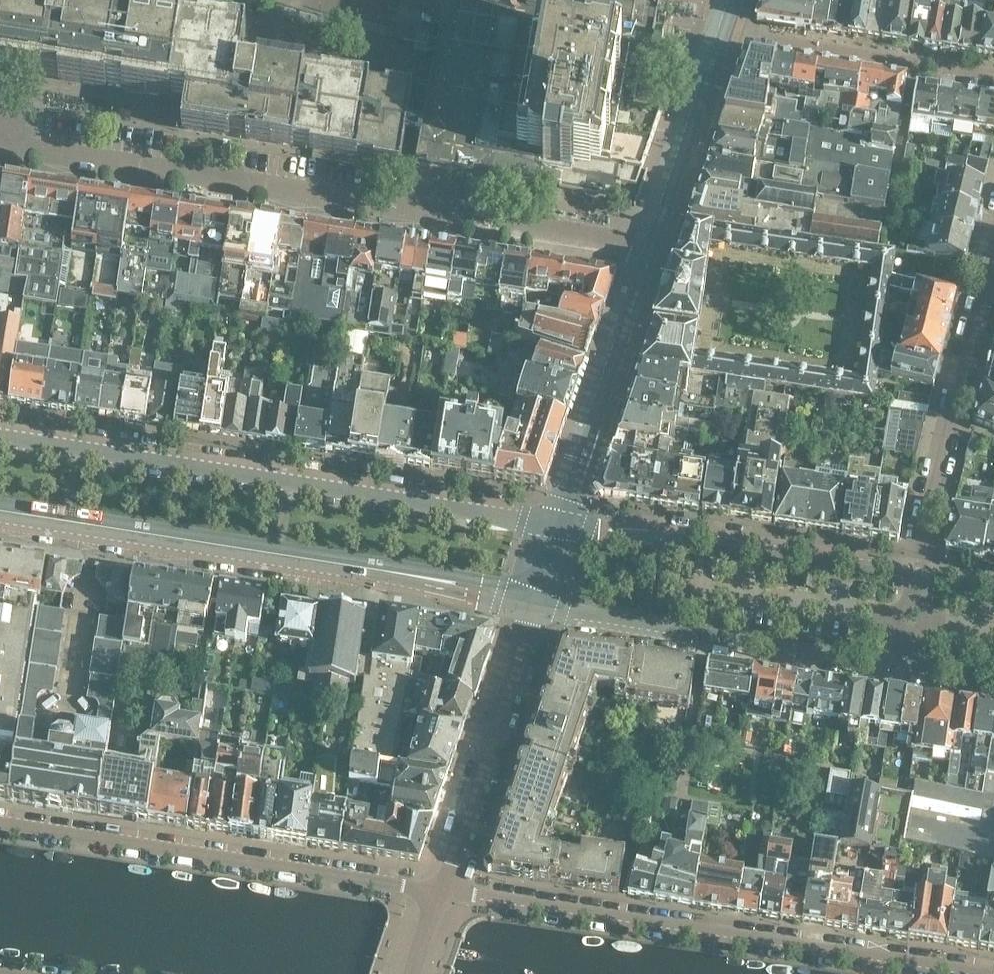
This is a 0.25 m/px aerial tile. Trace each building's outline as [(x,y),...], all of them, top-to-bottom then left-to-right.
[(41,77),(41,78),(60,82),(60,80),(105,87),(105,89),(124,92),(124,90),(169,97),(169,99),(188,102),(184,127),(184,129),(186,129),(206,132),(208,132),(399,164),(411,91),(240,63),(241,56),(245,34),(31,0),(8,0),(7,14),(6,19),(5,19),(4,18),(3,19),(0,19),(0,71),(41,77)] [(401,8),(381,4),(378,19),(399,22),(396,39),(415,42),(413,53),(426,56),(427,52),(426,52),(427,47),(428,47),(429,43),(437,45),(432,73),(428,92),(425,91),(422,107),(426,108),(417,160),(452,166),(473,169),(473,171),(472,173),(495,177),(495,175),(539,182),(537,194),(554,197),(556,185),(559,185),(559,188),(613,197),(613,194),(626,196),(624,204),(625,204),(636,206),(648,169),(642,167),(661,113),(633,109),(643,50),(650,52),(650,56),(665,59),(665,55),(670,55),(674,31),(647,26),(652,0),(402,0),(401,8)] [(757,20),(811,29),(813,6),(774,0),(763,0),(757,20)] [(813,6),(811,29),(826,31),(829,16),(820,14),(822,1),(820,1),(820,0),(774,0),(813,6)] [(826,31),(849,35),(855,0),(831,0),(829,16),(826,31)] [(866,37),(872,0),(855,0),(849,35),(866,37)] [(872,0),(866,37),(882,40),(888,2),(872,0)] [(882,40),(909,44),(915,3),(916,0),(903,0),(902,2),(891,0),(889,0),(888,2),(882,40)] [(915,3),(909,44),(925,47),(932,4),(932,0),(916,0),(915,3)] [(925,47),(941,49),(947,14),(950,0),(941,0),(940,5),(932,4),(925,47)] [(941,49),(957,52),(964,17),(966,0),(950,0),(947,14),(941,49)] [(964,17),(957,52),(972,54),(972,53),(976,54),(977,53),(984,20),(987,5),(974,3),(974,0),(966,0),(964,17)] [(976,54),(976,55),(993,57),(993,4),(988,3),(987,3),(987,5),(984,20),(977,53),(976,54)] [(746,51),(725,113),(800,127),(803,114),(796,113),(798,102),(776,98),(778,87),(776,87),(779,74),(772,73),(776,56),(746,51)] [(779,74),(776,87),(786,88),(786,92),(782,91),(781,95),(798,98),(799,91),(794,90),(798,60),(776,56),(772,73),(779,74)] [(794,90),(799,91),(807,92),(805,99),(807,99),(820,101),(821,93),(814,93),(816,80),(818,63),(798,60),(794,90)] [(642,61),(639,77),(651,79),(654,63),(642,61)] [(816,80),(822,81),(825,81),(823,93),(841,95),(857,98),(862,70),(818,63),(816,80)] [(862,70),(857,98),(868,100),(871,101),(879,102),(880,94),(883,73),(862,70)] [(880,94),(879,102),(886,103),(902,106),(906,77),(883,73),(880,94)] [(918,86),(912,120),(912,124),(919,126),(919,130),(931,132),(933,123),(939,89),(918,86)] [(939,89),(933,123),(930,136),(942,138),(944,130),(953,131),(954,126),(960,92),(939,89)] [(960,92),(954,126),(953,131),(961,132),(961,134),(973,136),(975,129),(982,95),(960,92)] [(838,118),(841,95),(823,93),(821,93),(820,101),(807,99),(803,114),(800,127),(816,130),(818,115),(838,118)] [(898,134),(902,106),(886,103),(879,102),(871,101),(868,100),(857,98),(841,95),(838,118),(875,125),(875,129),(898,134)] [(975,129),(972,142),(985,145),(982,160),(989,161),(993,143),(993,97),(982,95),(975,129)] [(775,141),(807,147),(810,129),(800,127),(725,113),(718,135),(767,142),(766,145),(774,146),(775,141)] [(898,134),(875,129),(875,125),(838,118),(836,133),(862,138),(860,148),(894,153),(895,153),(898,134)] [(805,161),(805,162),(855,171),(890,177),(894,153),(860,148),(862,138),(836,133),(816,130),(810,129),(807,147),(805,161)] [(805,161),(807,147),(775,141),(774,146),(766,145),(767,142),(718,135),(711,156),(803,171),(805,161)] [(906,150),(904,159),(913,161),(914,151),(912,151),(906,150)] [(711,156),(704,177),(742,183),(742,184),(758,187),(800,193),(803,172),(711,156)] [(964,170),(967,161),(949,156),(946,166),(965,171),(965,170),(964,170)] [(965,170),(965,171),(963,178),(984,183),(989,161),(982,160),(969,157),(965,170)] [(913,161),(904,159),(903,164),(923,169),(924,164),(913,161)] [(946,166),(926,160),(924,164),(923,169),(938,172),(944,173),(946,166)] [(800,193),(817,196),(885,207),(890,177),(855,171),(805,162),(803,172),(800,193)] [(965,171),(946,166),(944,173),(963,178),(965,171)] [(936,201),(940,202),(977,212),(984,183),(963,178),(944,173),(938,172),(934,187),(939,188),(936,201)] [(15,276),(28,206),(32,178),(6,173),(0,208),(0,274),(15,276)] [(704,177),(697,198),(698,198),(698,199),(737,205),(755,208),(758,187),(742,184),(742,183),(704,177)] [(28,206),(15,276),(15,277),(27,279),(23,298),(57,304),(61,286),(65,287),(72,245),(82,185),(32,178),(28,206)] [(107,189),(82,185),(72,245),(97,249),(107,189)] [(917,196),(919,188),(911,186),(909,194),(917,196)] [(688,221),(689,221),(725,226),(725,225),(878,248),(882,227),(814,217),(817,196),(800,193),(758,187),(755,208),(737,205),(698,199),(698,198),(697,198),(696,198),(693,206),(688,221)] [(132,194),(107,189),(97,249),(122,253),(125,231),(126,232),(132,194)] [(146,273),(157,197),(132,194),(126,232),(116,293),(141,297),(146,273)] [(173,257),(182,201),(157,197),(146,273),(170,277),(173,257)] [(182,201),(173,257),(189,260),(198,261),(200,249),(207,205),(182,201)] [(931,227),(934,227),(970,236),(977,212),(940,202),(936,201),(932,216),(934,216),(931,227)] [(216,309),(220,284),(225,253),(232,209),(231,209),(213,206),(207,205),(200,249),(198,266),(196,281),(192,305),(216,309)] [(907,219),(909,210),(897,208),(895,216),(907,219)] [(247,271),(252,242),(253,237),(257,214),(257,212),(252,212),(232,209),(225,253),(220,284),(218,300),(242,303),(247,271)] [(252,242),(247,271),(271,275),(272,275),(276,254),(282,218),(257,214),(253,237),(252,242)] [(282,218),(276,254),(301,258),(303,246),(307,222),(282,218)] [(892,278),(896,251),(878,248),(725,225),(725,226),(689,221),(641,365),(720,377),(726,378),(724,388),(749,392),(750,392),(783,397),(785,387),(827,393),(836,394),(874,400),(878,372),(882,348),(884,334),(885,325),(887,315),(888,302),(890,290),(892,278)] [(303,246),(301,258),(291,316),(316,320),(325,259),(331,225),(307,222),(303,246)] [(356,229),(331,225),(325,259),(316,320),(315,324),(341,328),(356,229)] [(924,225),(921,237),(927,239),(924,250),(907,246),(906,252),(934,258),(936,254),(964,261),(970,236),(934,227),(931,227),(924,225)] [(365,332),(376,267),(381,233),(356,229),(341,328),(365,332)] [(381,233),(376,267),(402,271),(407,238),(381,233)] [(408,305),(419,240),(407,238),(402,271),(396,303),(408,305)] [(423,292),(432,241),(419,240),(408,305),(415,306),(416,296),(422,297),(423,292)] [(432,241),(423,292),(449,296),(457,245),(432,241)] [(481,249),(457,245),(449,296),(449,297),(474,301),(475,288),(475,286),(481,249)] [(481,249),(475,286),(475,288),(489,291),(487,302),(498,303),(500,294),(500,293),(506,253),(481,249)] [(532,257),(506,253),(500,293),(500,294),(525,298),(526,293),(527,293),(532,257)] [(564,263),(532,257),(527,293),(559,297),(564,263)] [(964,262),(935,257),(932,270),(960,275),(964,262)] [(604,305),(616,271),(564,263),(559,297),(604,305)] [(118,271),(96,268),(95,282),(117,285),(118,271)] [(11,277),(0,275),(0,292),(8,294),(11,277)] [(192,305),(196,281),(171,278),(167,302),(192,305)] [(913,295),(910,307),(950,317),(956,293),(948,291),(929,287),(892,278),(890,290),(913,295)] [(115,300),(117,289),(93,286),(92,296),(115,300)] [(88,294),(74,292),(72,306),(86,308),(88,294)] [(373,293),(367,326),(391,331),(397,297),(373,293)] [(523,314),(557,321),(596,331),(604,305),(559,297),(527,293),(526,293),(525,298),(523,314)] [(10,400),(16,360),(17,349),(22,309),(15,308),(13,317),(6,316),(9,296),(0,295),(0,398),(10,400)] [(122,295),(120,306),(133,308),(135,297),(122,295)] [(148,315),(161,317),(163,304),(150,302),(148,315)] [(907,320),(904,330),(945,340),(950,317),(910,307),(888,302),(887,315),(907,320)] [(268,307),(243,303),(241,313),(266,317),(268,307)] [(178,313),(179,305),(169,304),(168,312),(178,313)] [(736,333),(758,334),(759,308),(737,307),(736,333)] [(218,311),(209,310),(207,323),(216,324),(218,311)] [(532,343),(541,345),(586,361),(586,360),(585,360),(594,333),(595,333),(596,331),(557,321),(523,314),(513,312),(509,329),(507,336),(518,339),(525,341),(532,343)] [(263,318),(262,329),(282,332),(284,321),(263,318)] [(815,320),(809,343),(838,350),(844,327),(815,320)] [(338,328),(313,324),(311,339),(336,343),(338,328)] [(902,338),(899,353),(939,363),(945,340),(904,330),(885,325),(884,334),(902,338)] [(496,333),(507,336),(509,329),(498,326),(496,333)] [(369,334),(345,330),(341,354),(365,358),(369,334)] [(403,331),(402,338),(416,340),(417,333),(403,331)] [(455,331),(453,344),(464,346),(466,334),(455,331)] [(497,341),(499,334),(491,332),(489,338),(497,341)] [(515,355),(522,367),(578,384),(586,361),(541,345),(532,343),(525,341),(521,353),(515,355)] [(983,383),(984,384),(993,388),(993,341),(983,383)] [(16,360),(10,400),(43,405),(49,365),(48,365),(51,348),(43,347),(32,345),(31,351),(17,349),(16,360)] [(211,361),(208,382),(201,430),(221,433),(227,398),(228,389),(230,382),(219,380),(222,363),(224,363),(226,347),(214,345),(211,361)] [(289,347),(280,346),(278,357),(287,358),(289,347)] [(459,347),(447,346),(443,372),(454,374),(459,347)] [(49,365),(43,405),(75,411),(81,373),(85,353),(52,348),(49,365)] [(878,372),(890,375),(934,386),(939,363),(899,353),(882,348),(878,372)] [(127,381),(122,418),(146,422),(152,385),(154,376),(139,374),(142,351),(132,349),(129,371),(127,381)] [(326,446),(326,449),(326,451),(350,454),(356,413),(363,374),(365,358),(341,354),(338,372),(332,408),(326,446)] [(499,397),(517,403),(516,404),(524,406),(567,417),(578,384),(522,367),(515,355),(509,355),(501,379),(504,381),(499,397)] [(254,368),(264,370),(266,363),(256,361),(254,368)] [(81,373),(75,411),(99,414),(104,376),(106,363),(97,362),(95,375),(81,373)] [(104,376),(99,414),(122,418),(127,381),(128,372),(116,370),(117,365),(106,363),(104,376)] [(641,365),(633,388),(716,399),(720,377),(641,365)] [(300,416),(295,444),(305,445),(305,446),(326,449),(326,446),(332,408),(338,372),(307,367),(303,393),(300,416)] [(227,398),(221,433),(244,437),(250,402),(254,370),(245,368),(242,382),(241,382),(238,400),(227,398)] [(250,402),(244,437),(266,440),(271,410),(272,405),(261,404),(265,371),(254,370),(250,402)] [(356,413),(350,454),(353,455),(353,454),(359,455),(359,456),(361,456),(361,455),(375,457),(375,458),(378,459),(385,415),(391,378),(363,374),(356,413)] [(720,377),(716,399),(715,407),(746,412),(749,392),(724,388),(726,378),(720,377)] [(181,382),(175,426),(201,430),(208,382),(182,378),(181,382)] [(152,385),(146,422),(175,426),(181,382),(166,380),(164,387),(152,385)] [(975,421),(993,428),(993,388),(984,384),(975,421)] [(633,388),(625,411),(682,419),(684,405),(714,411),(715,407),(716,399),(633,388)] [(271,410),(266,440),(295,445),(295,444),(300,416),(303,393),(288,390),(286,401),(273,398),(272,405),(271,410)] [(738,461),(730,514),(731,515),(731,514),(752,517),(752,518),(754,519),(753,519),(760,520),(760,519),(772,521),(782,457),(785,456),(793,398),(783,397),(750,392),(739,460),(738,460),(738,461)] [(834,404),(836,394),(827,393),(825,403),(834,404)] [(928,407),(930,398),(900,393),(898,402),(928,407)] [(898,402),(891,401),(890,407),(901,409),(927,413),(928,407),(898,402)] [(442,406),(440,424),(434,468),(494,477),(504,443),(509,417),(442,406)] [(504,443),(494,477),(540,485),(543,486),(544,485),(567,417),(524,406),(511,445),(504,443)] [(900,419),(901,409),(890,407),(882,454),(894,456),(895,453),(896,441),(898,430),(900,419)] [(924,423),(927,413),(901,409),(900,419),(924,423)] [(625,412),(618,433),(638,436),(660,439),(674,442),(676,428),(711,434),(712,424),(682,419),(625,411),(625,412)] [(385,415),(378,459),(397,462),(397,461),(402,462),(402,463),(405,464),(413,419),(385,415)] [(413,419),(405,464),(434,468),(440,424),(413,419)] [(924,423),(900,419),(898,430),(922,434),(924,423)] [(922,434),(898,430),(896,441),(919,444),(922,434)] [(618,433),(611,454),(598,495),(628,499),(638,436),(618,433)] [(982,445),(983,437),(972,433),(970,442),(982,445)] [(638,436),(628,499),(629,499),(651,502),(658,453),(660,439),(638,436)] [(919,444),(896,441),(895,453),(916,456),(919,444)] [(699,510),(706,468),(709,447),(684,443),(683,452),(682,457),(675,507),(677,507),(699,510)] [(675,507),(682,457),(658,453),(651,502),(651,503),(675,507)] [(708,468),(702,510),(730,514),(738,461),(722,458),(710,456),(708,468)] [(783,470),(775,522),(777,522),(806,526),(814,475),(795,472),(796,458),(785,456),(783,470)] [(849,489),(842,532),(872,536),(878,493),(877,493),(881,471),(863,468),(864,461),(853,460),(849,489)] [(814,475),(806,526),(806,527),(808,527),(809,527),(838,531),(846,485),(847,474),(830,471),(829,477),(814,475)] [(946,548),(983,554),(993,493),(993,472),(990,471),(986,488),(983,487),(979,503),(956,499),(953,508),(946,548)] [(878,493),(872,536),(898,541),(906,498),(907,491),(907,490),(897,488),(897,485),(880,482),(878,493)] [(983,554),(984,553),(993,555),(993,493),(983,554)] [(40,598),(41,592),(47,558),(0,551),(0,591),(40,598)] [(47,558),(41,592),(63,595),(65,590),(67,587),(69,584),(71,582),(74,580),(79,577),(81,577),(82,569),(82,564),(68,562),(68,561),(47,558)] [(98,571),(97,571),(96,579),(103,585),(105,588),(106,591),(107,594),(107,602),(129,606),(135,571),(113,568),(113,569),(99,566),(98,571)] [(135,571),(129,606),(129,609),(126,625),(119,668),(170,677),(175,645),(197,648),(199,636),(198,636),(198,631),(204,632),(205,622),(207,615),(208,615),(214,584),(135,571)] [(244,589),(222,585),(216,621),(228,622),(226,638),(236,640),(244,589)] [(244,589),(236,640),(246,641),(247,634),(259,636),(260,627),(261,626),(264,605),(266,592),(244,589)] [(11,797),(17,751),(17,750),(20,724),(38,611),(40,598),(0,591),(0,795),(11,797)] [(283,609),(281,609),(276,642),(308,648),(313,649),(315,649),(321,610),(320,610),(284,604),(283,609)] [(315,649),(313,649),(308,648),(305,669),(300,668),(298,681),(309,683),(315,684),(312,700),(345,705),(349,682),(356,683),(366,621),(366,615),(364,614),(364,615),(353,613),(349,612),(349,613),(346,613),(339,612),(338,611),(338,610),(334,610),(334,611),(322,609),(322,608),(320,607),(320,610),(321,610),(315,649)] [(365,677),(353,756),(396,764),(398,750),(400,739),(411,665),(413,666),(415,649),(420,616),(380,610),(378,621),(372,660),(373,660),(370,678),(365,677)] [(38,611),(20,724),(35,726),(37,716),(35,714),(37,702),(38,699),(40,696),(43,693),(47,692),(52,694),(64,615),(38,611)] [(420,616),(415,649),(419,650),(420,651),(435,655),(435,657),(440,658),(447,621),(420,616)] [(110,728),(119,668),(126,625),(100,621),(97,643),(96,642),(90,678),(87,699),(90,700),(94,700),(96,702),(99,704),(100,707),(100,711),(97,726),(110,728)] [(446,659),(437,687),(446,688),(473,698),(473,697),(475,697),(490,652),(489,652),(495,634),(491,628),(447,621),(440,658),(446,659)] [(260,627),(259,636),(259,641),(267,642),(268,635),(273,636),(274,628),(261,626),(260,627)] [(561,645),(487,865),(492,873),(556,883),(561,851),(545,848),(599,686),(616,690),(627,691),(634,651),(567,640),(561,645)] [(627,691),(616,690),(615,698),(688,709),(696,660),(634,651),(627,691)] [(414,656),(413,666),(410,681),(429,686),(432,680),(419,677),(423,658),(414,656)] [(710,662),(704,693),(749,700),(754,669),(747,668),(747,667),(720,663),(720,664),(710,662)] [(780,673),(754,669),(749,700),(746,714),(773,718),(775,706),(780,673)] [(780,673),(775,706),(773,718),(779,720),(779,721),(788,723),(790,724),(792,709),(798,675),(780,673)] [(798,675),(792,709),(790,724),(804,727),(807,712),(814,678),(798,675)] [(243,682),(230,680),(229,689),(250,692),(252,677),(245,676),(243,682)] [(156,705),(151,738),(151,739),(161,741),(197,746),(198,747),(200,734),(207,686),(208,679),(201,678),(198,701),(193,701),(191,715),(196,716),(196,720),(179,717),(181,709),(175,702),(164,700),(156,705)] [(814,678),(807,712),(807,715),(839,720),(845,683),(814,678)] [(845,683),(839,720),(839,722),(850,725),(848,735),(858,737),(859,726),(860,723),(867,686),(845,683)] [(428,685),(421,718),(464,726),(473,698),(446,688),(437,687),(429,686),(428,685)] [(193,780),(187,825),(209,828),(215,784),(216,771),(221,741),(221,737),(228,690),(207,686),(200,734),(198,747),(197,746),(193,780)] [(867,686),(860,723),(859,726),(858,737),(857,744),(877,748),(886,689),(867,686)] [(908,693),(886,689),(877,748),(885,749),(889,728),(902,730),(908,693)] [(908,693),(902,730),(899,743),(907,744),(906,749),(914,751),(923,695),(908,693)] [(959,701),(923,695),(914,751),(913,758),(932,761),(933,753),(951,755),(954,738),(959,701)] [(959,701),(954,738),(951,755),(960,756),(962,739),(972,741),(978,703),(959,701)] [(972,741),(969,760),(988,764),(992,744),(993,731),(993,706),(978,703),(972,741)] [(356,721),(358,708),(347,706),(345,719),(356,721)] [(713,719),(703,717),(699,738),(709,740),(713,719)] [(421,718),(415,742),(456,749),(464,726),(421,718)] [(50,755),(44,802),(45,802),(44,803),(64,806),(65,805),(75,807),(99,810),(105,764),(107,755),(111,728),(110,728),(97,726),(77,723),(75,736),(71,731),(60,729),(51,736),(48,755),(50,755)] [(17,750),(17,751),(11,797),(44,802),(50,755),(48,755),(32,753),(35,726),(20,724),(17,750)] [(992,744),(988,764),(985,774),(993,776),(993,731),(992,744)] [(222,733),(221,741),(216,771),(225,772),(239,774),(243,745),(243,737),(222,733)] [(105,764),(99,810),(111,812),(111,813),(148,819),(155,773),(155,772),(161,741),(151,739),(151,738),(149,738),(142,743),(140,756),(137,756),(136,759),(107,755),(105,764)] [(411,754),(408,766),(448,772),(456,749),(415,742),(414,742),(400,739),(398,750),(411,754)] [(238,780),(237,787),(230,831),(253,835),(260,783),(265,753),(263,753),(264,747),(243,744),(243,745),(239,774),(238,780)] [(802,755),(803,749),(787,746),(786,753),(802,755)] [(260,783),(253,835),(274,838),(281,791),(282,791),(283,780),(287,757),(265,753),(260,783)] [(951,755),(945,789),(965,792),(967,779),(957,777),(960,756),(951,755)] [(399,764),(396,764),(353,756),(350,780),(391,788),(387,809),(406,813),(433,817),(448,772),(408,766),(399,764)] [(185,762),(183,773),(192,774),(193,763),(185,762)] [(313,799),(307,843),(341,848),(347,807),(347,804),(332,801),(332,798),(327,797),(330,781),(325,780),(327,765),(318,763),(316,779),(315,785),(313,796),(313,799)] [(831,770),(828,783),(827,794),(847,797),(850,773),(831,770)] [(215,784),(209,828),(230,831),(237,787),(223,785),(225,772),(216,771),(215,784)] [(965,792),(982,796),(985,774),(969,771),(967,779),(965,792)] [(155,773),(148,819),(158,820),(184,824),(184,825),(187,825),(193,780),(155,773)] [(913,796),(904,843),(993,860),(993,776),(985,774),(982,796),(965,792),(945,789),(916,783),(913,796)] [(281,791),(274,838),(307,843),(313,799),(313,796),(315,785),(283,780),(282,791),(281,791)] [(913,796),(916,783),(898,780),(895,792),(913,796)] [(347,807),(341,848),(398,858),(399,857),(419,860),(433,817),(406,813),(387,809),(379,808),(377,820),(376,827),(373,826),(373,824),(369,823),(371,810),(352,807),(354,798),(357,798),(360,784),(350,783),(347,804),(347,807)] [(839,844),(870,849),(880,790),(850,784),(839,844)] [(880,790),(870,849),(899,855),(901,843),(904,843),(913,796),(895,792),(880,790)] [(845,806),(847,797),(828,794),(826,802),(845,806)] [(676,802),(665,800),(662,817),(674,818),(676,802)] [(668,848),(655,898),(693,904),(699,865),(688,861),(689,861),(690,854),(700,855),(706,820),(708,805),(692,802),(686,840),(686,841),(685,844),(670,840),(668,848)] [(845,808),(824,804),(822,811),(844,816),(845,808)] [(713,821),(715,806),(708,805),(708,810),(706,820),(713,821)] [(765,877),(759,914),(782,917),(787,881),(790,860),(794,836),(772,834),(771,838),(765,877)] [(808,888),(803,920),(825,924),(830,888),(818,885),(819,880),(831,882),(839,839),(822,836),(820,844),(814,843),(808,884),(808,888)] [(637,863),(628,894),(655,898),(668,848),(670,840),(663,839),(659,853),(656,852),(651,867),(637,863)] [(561,851),(556,883),(619,892),(625,851),(582,844),(580,854),(561,851)] [(893,896),(887,933),(909,937),(914,900),(915,891),(903,889),(908,857),(900,856),(893,896)] [(970,859),(962,857),(960,869),(968,870),(970,859)] [(743,868),(736,910),(759,914),(765,877),(767,861),(759,860),(757,876),(744,873),(744,869),(743,868)] [(787,881),(782,917),(803,920),(808,888),(808,884),(797,882),(800,861),(790,860),(787,881)] [(699,865),(693,904),(736,910),(743,868),(700,861),(699,865)] [(832,882),(831,888),(830,888),(825,924),(858,929),(866,870),(858,869),(856,877),(849,876),(850,874),(834,872),(832,882)] [(865,875),(858,929),(887,933),(893,896),(881,894),(883,877),(881,877),(865,875)] [(915,891),(914,900),(909,937),(928,940),(939,876),(928,875),(926,893),(915,891)] [(939,876),(928,940),(948,943),(953,907),(954,897),(944,895),(946,878),(939,876)] [(953,907),(948,943),(978,947),(986,912),(953,907)] [(986,912),(978,947),(993,949),(993,908),(987,907),(986,912)]
